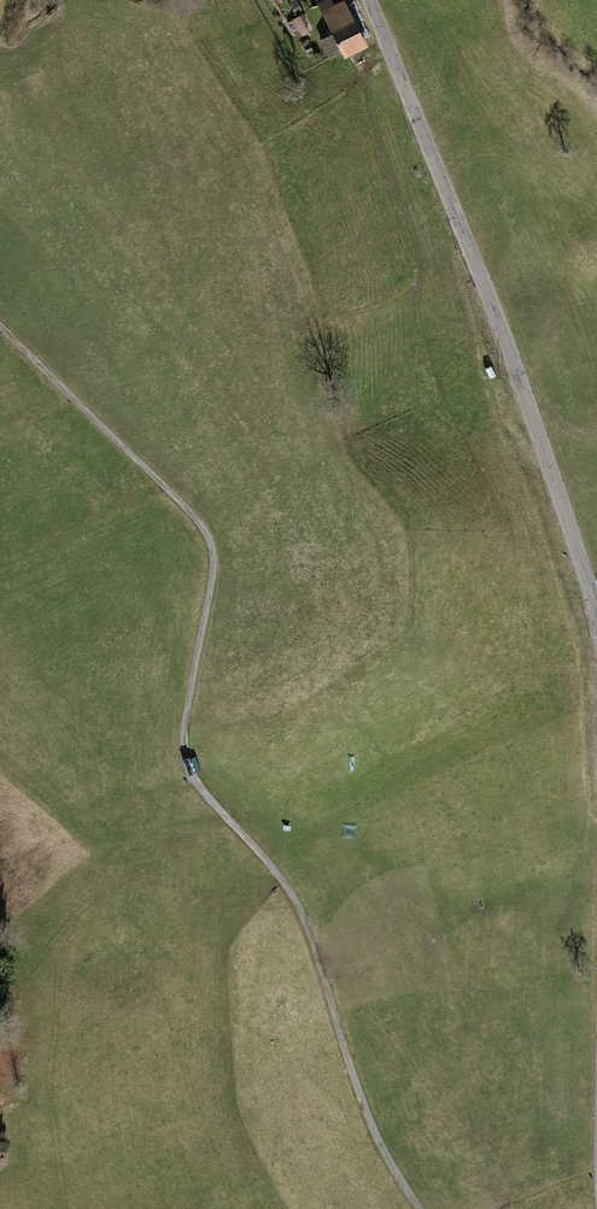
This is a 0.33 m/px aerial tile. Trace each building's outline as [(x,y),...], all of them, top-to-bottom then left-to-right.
[(317,3),(333,33),(319,40),(329,58),(341,52),(345,59),(369,46),(345,0),(342,0),(334,4),(332,0),(322,0),(317,3)] [(300,10),(294,13),(296,17),(292,19),(302,37),(310,32),(306,25),(309,23),(303,14),(302,14),(300,10)]
